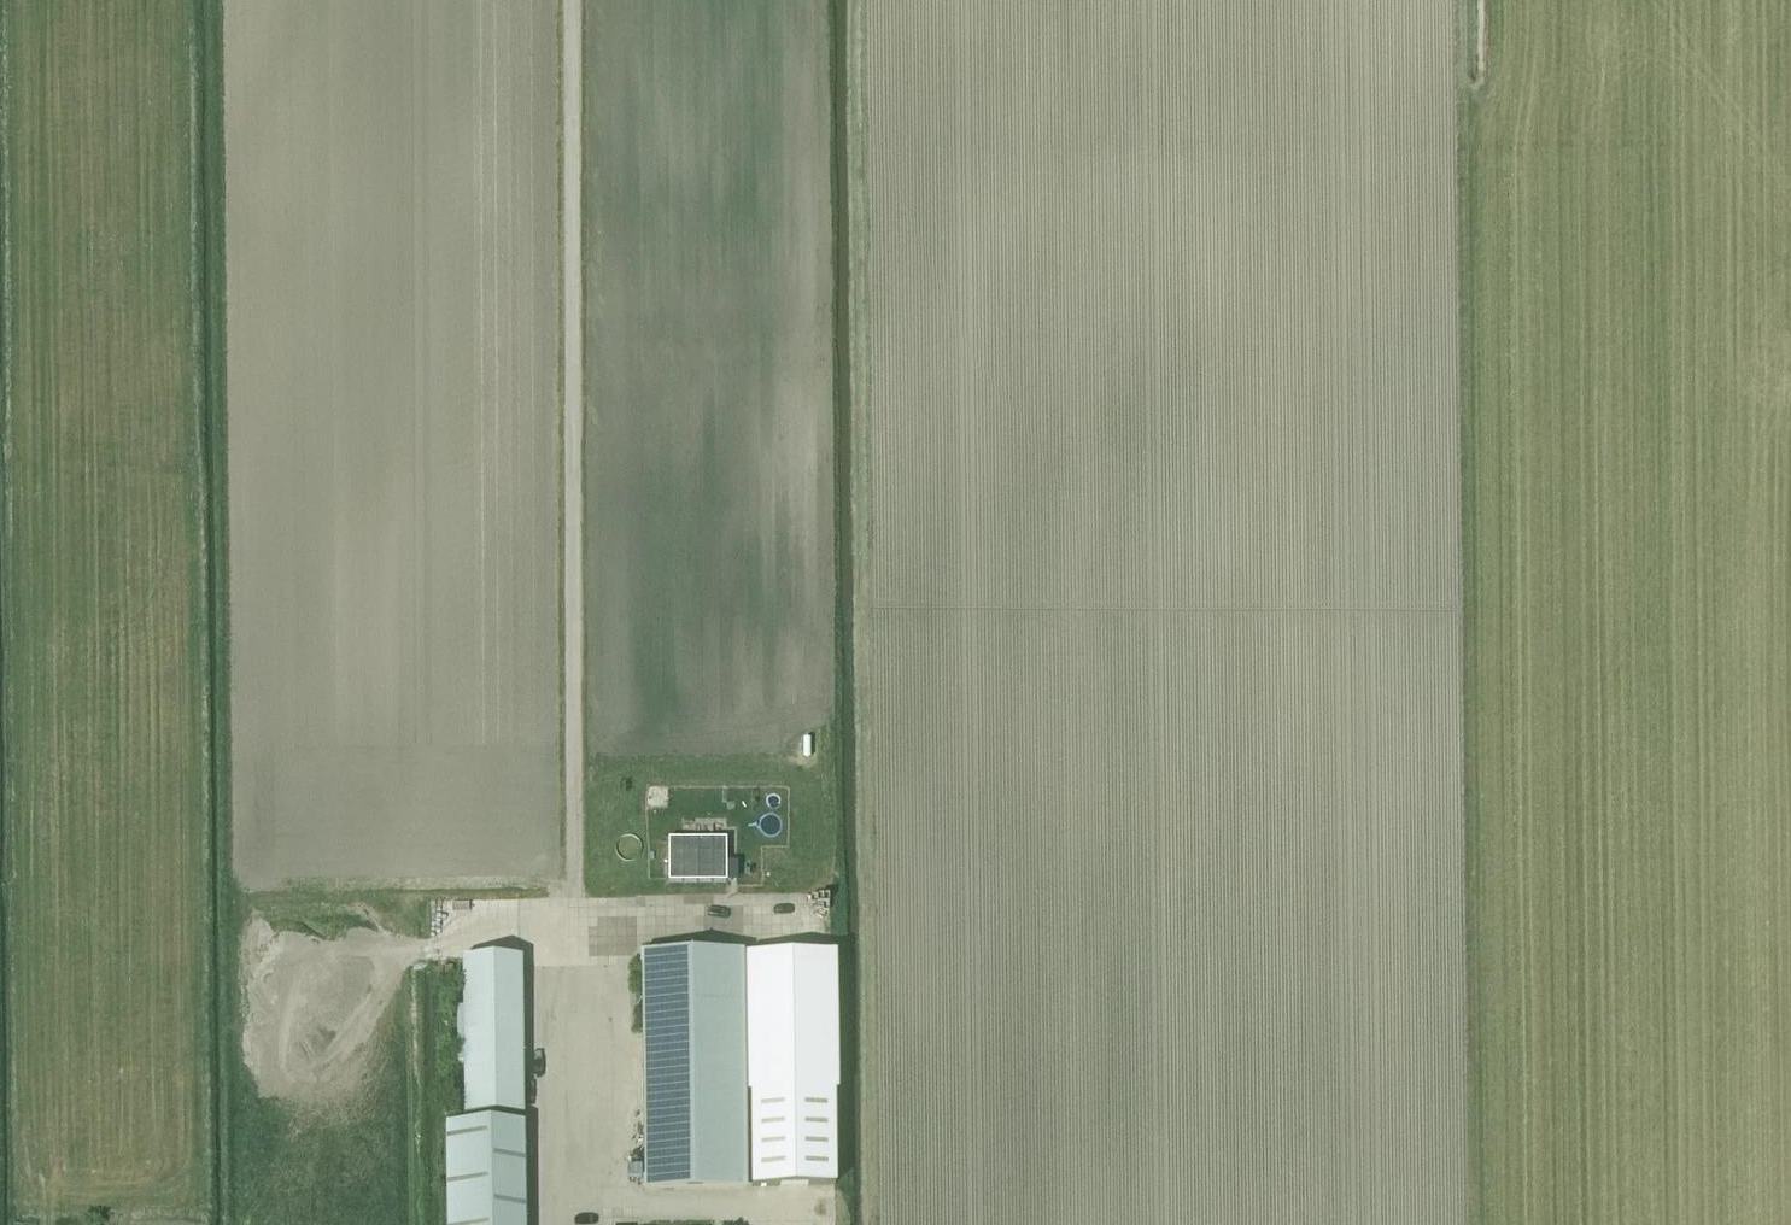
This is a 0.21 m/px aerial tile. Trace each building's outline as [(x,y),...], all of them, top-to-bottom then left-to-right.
[(725,839),(667,839),(667,882),(725,882),(725,881),(725,862),(725,839)] [(831,954),(748,955),(751,1187),(834,1186),(831,954)] [(739,955),(640,956),(643,1188),(741,1187),(739,955)] [(461,1014),(456,1014),(456,1069),(461,1069),(461,1117),(521,1116),(520,1038),(519,958),(460,959),(461,1014)] [(444,1126),(445,1224),(523,1224),(521,1125),(444,1126)]
